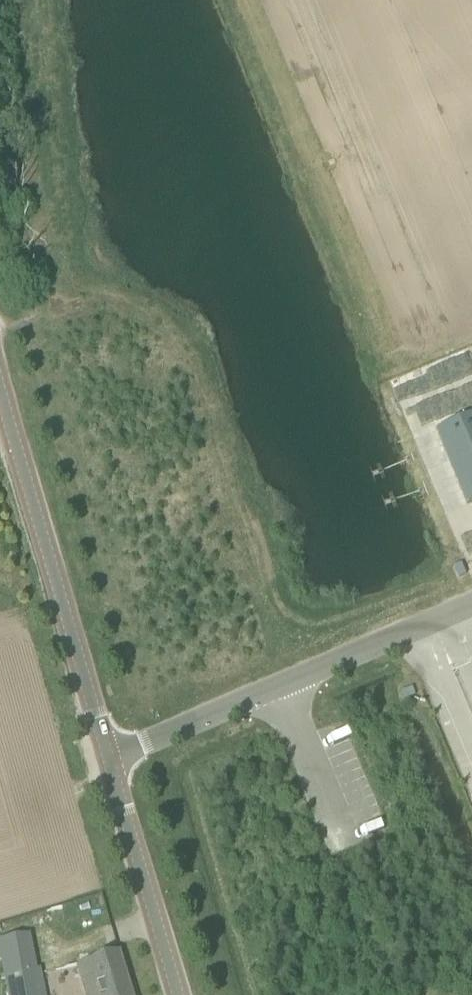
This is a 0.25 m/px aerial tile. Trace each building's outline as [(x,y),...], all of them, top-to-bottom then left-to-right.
[(438,431),(468,505),(471,504),(471,417),(438,431)] [(466,575),(462,565),(454,568),(459,579),(466,575)] [(5,975),(9,994),(45,994),(41,969),(37,970),(32,934),(0,940),(0,947),(5,975)] [(120,952),(90,961),(90,962),(77,966),(86,994),(133,994),(120,952)]
